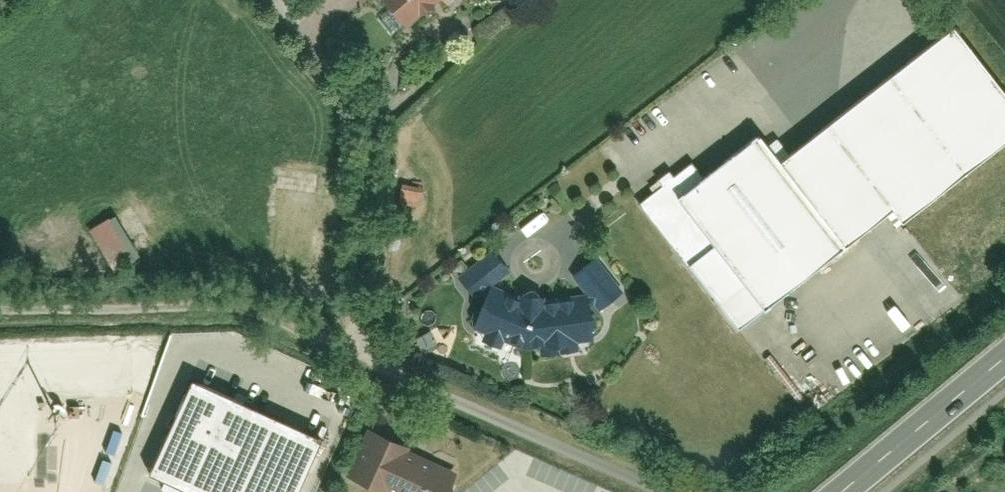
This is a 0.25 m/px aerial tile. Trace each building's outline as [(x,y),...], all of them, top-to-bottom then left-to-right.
[(440,0),(391,0),(396,6),(409,21),(412,24),(440,0)] [(383,17),(396,32),(409,21),(396,6),(383,17)] [(636,205),(737,331),(886,218),(896,230),(1004,148),(1004,101),(947,28),(774,162),(752,135),(697,180),(684,165),(636,205)] [(397,200),(417,205),(422,187),(401,182),(397,200)] [(108,213),(86,228),(109,262),(131,247),(108,213)] [(488,248),(448,279),(475,304),(467,327),(484,352),(517,350),(529,358),(572,354),(573,346),(589,344),(588,316),(620,300),(593,261),(566,276),(583,294),(496,289),(507,272),(488,248)] [(188,381),(145,478),(177,491),(298,491),(321,440),(188,381)] [(387,440),(368,491),(371,491),(436,491),(447,464),(387,440)]
